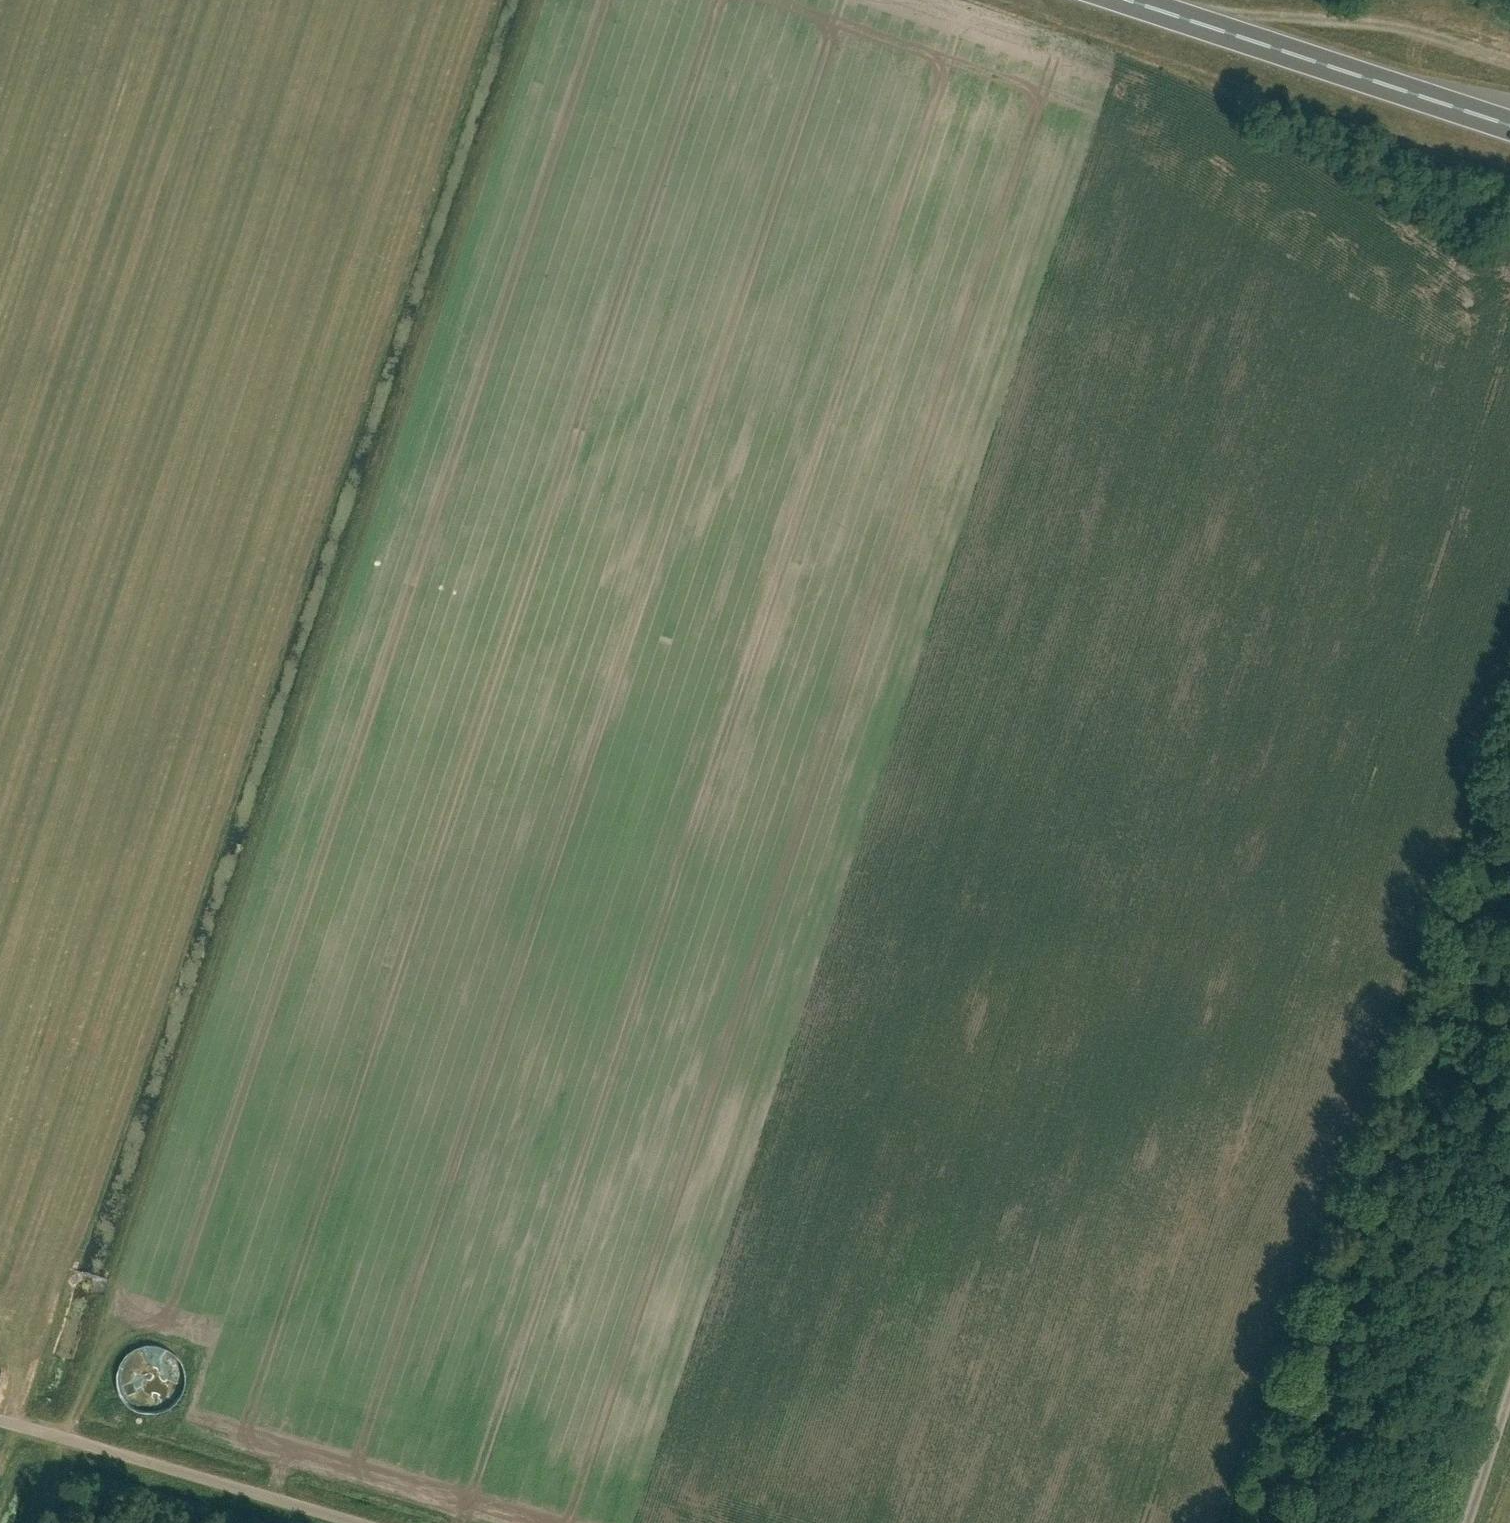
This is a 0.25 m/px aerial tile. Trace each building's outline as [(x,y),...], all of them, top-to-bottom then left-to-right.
[(159,1348),(154,1348),(149,1348),(144,1348),(139,1350),(130,1356),(126,1360),(123,1365),(121,1370),(119,1375),(118,1380),(119,1385),(120,1389),(121,1394),(123,1398),(128,1404),(130,1406),(133,1409),(136,1411),(140,1413),(144,1414),(148,1414),(154,1414),(160,1414),(164,1413),(168,1410),(171,1409),(174,1406),(178,1403),(180,1399),(186,1390),(186,1382),(186,1375),(183,1368),(180,1363),(176,1358),(172,1354),(168,1351),(163,1349),(159,1348)]
